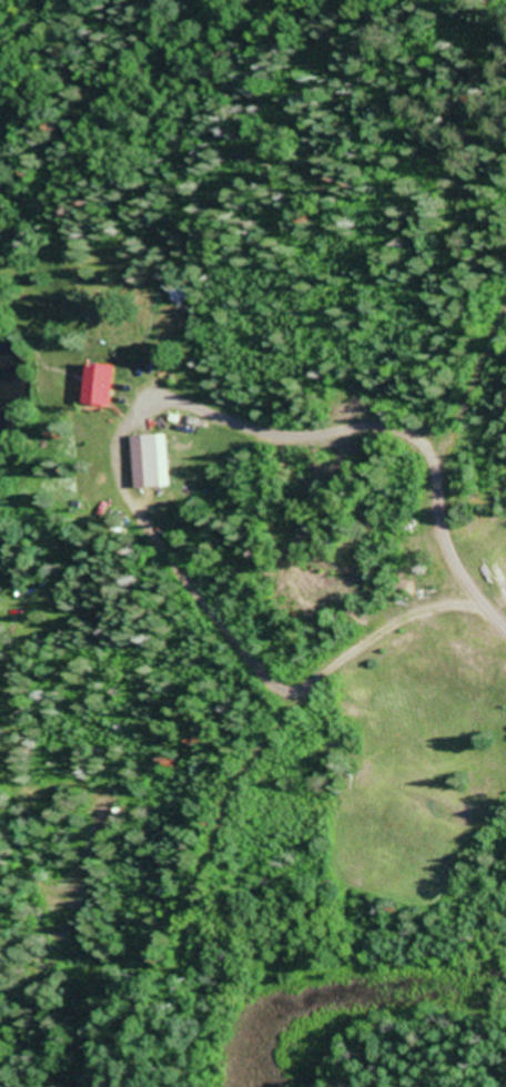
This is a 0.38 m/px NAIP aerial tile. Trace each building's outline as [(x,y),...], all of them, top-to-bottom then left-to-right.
[(122,361),(95,360),(93,399),(120,400),(122,361)] [(137,483),(164,483),(164,432),(137,432),(137,483)]
